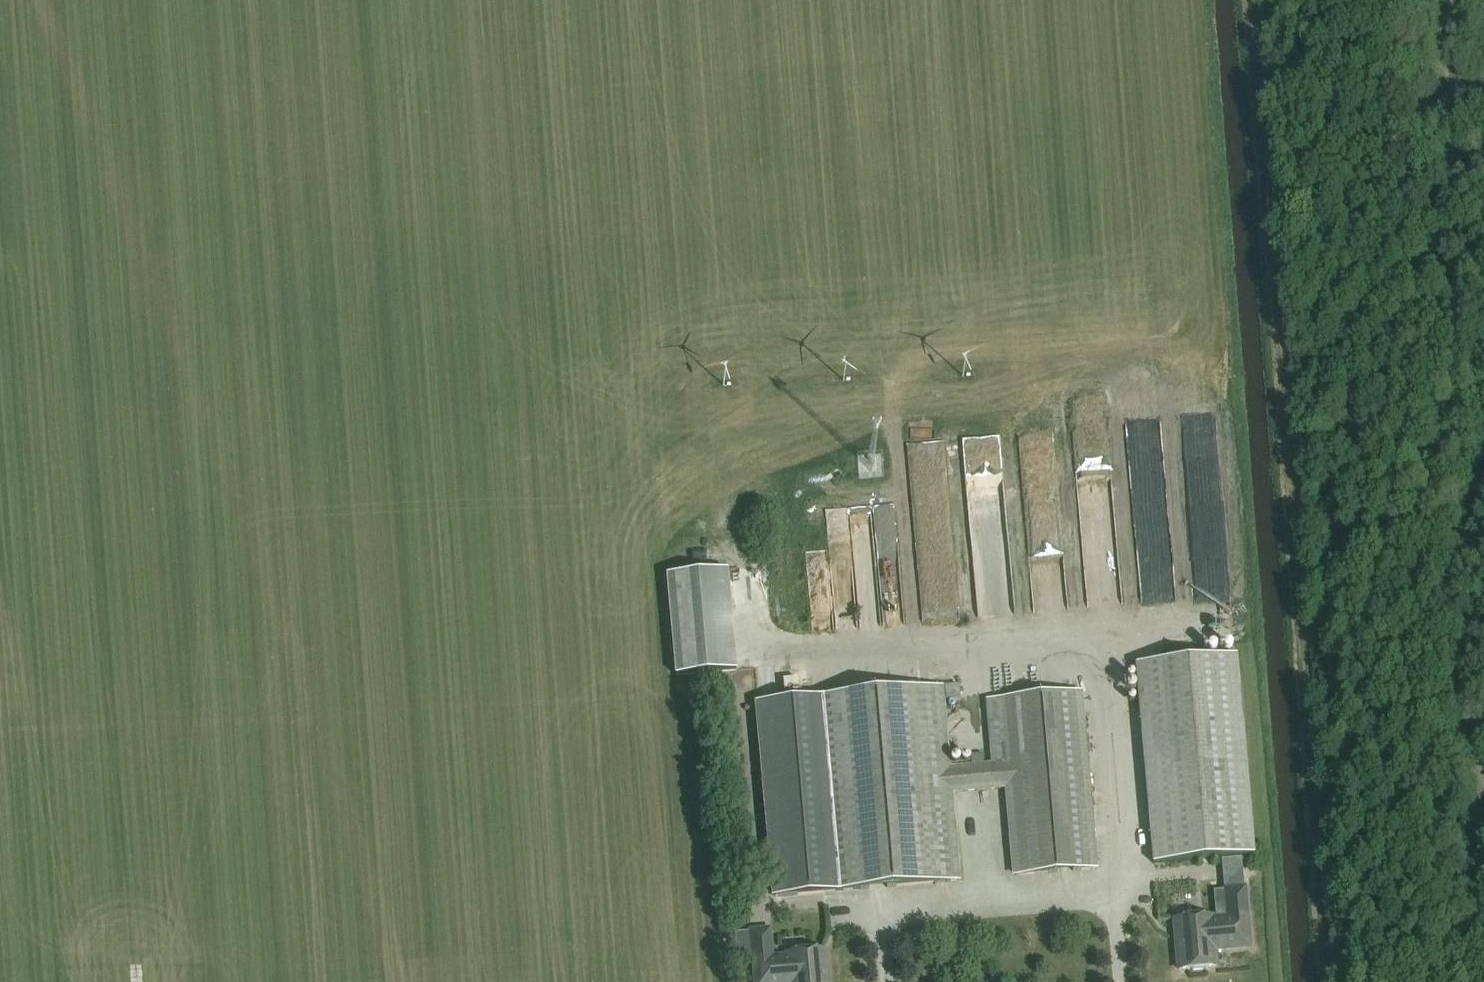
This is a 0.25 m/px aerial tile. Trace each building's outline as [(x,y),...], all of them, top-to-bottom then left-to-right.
[(998,457),(1007,457),(1005,435),(987,436),(988,444),(997,444),(998,457)] [(729,570),(667,575),(675,676),(737,671),(729,570)] [(1236,656),(1136,664),(1154,864),(1254,855),(1236,656)] [(940,687),(822,698),(839,891),(957,881),(949,794),(1009,788),(1016,876),(1094,869),(1078,692),(986,700),(992,765),(984,766),(972,767),(947,769),(941,700),(940,687)] [(809,699),(757,703),(774,897),(826,893),(839,891),(822,698),(809,699)] [(1212,917),(1175,920),(1179,970),(1191,969),(1193,971),(1203,970),(1205,968),(1217,967),(1215,950),(1249,947),(1247,917),(1244,886),(1223,888),(1224,891),(1226,918),(1216,919),(1213,920),(1212,917)] [(769,932),(751,934),(756,981),(828,981),(825,951),(787,954),(788,957),(771,958),(769,932)]
